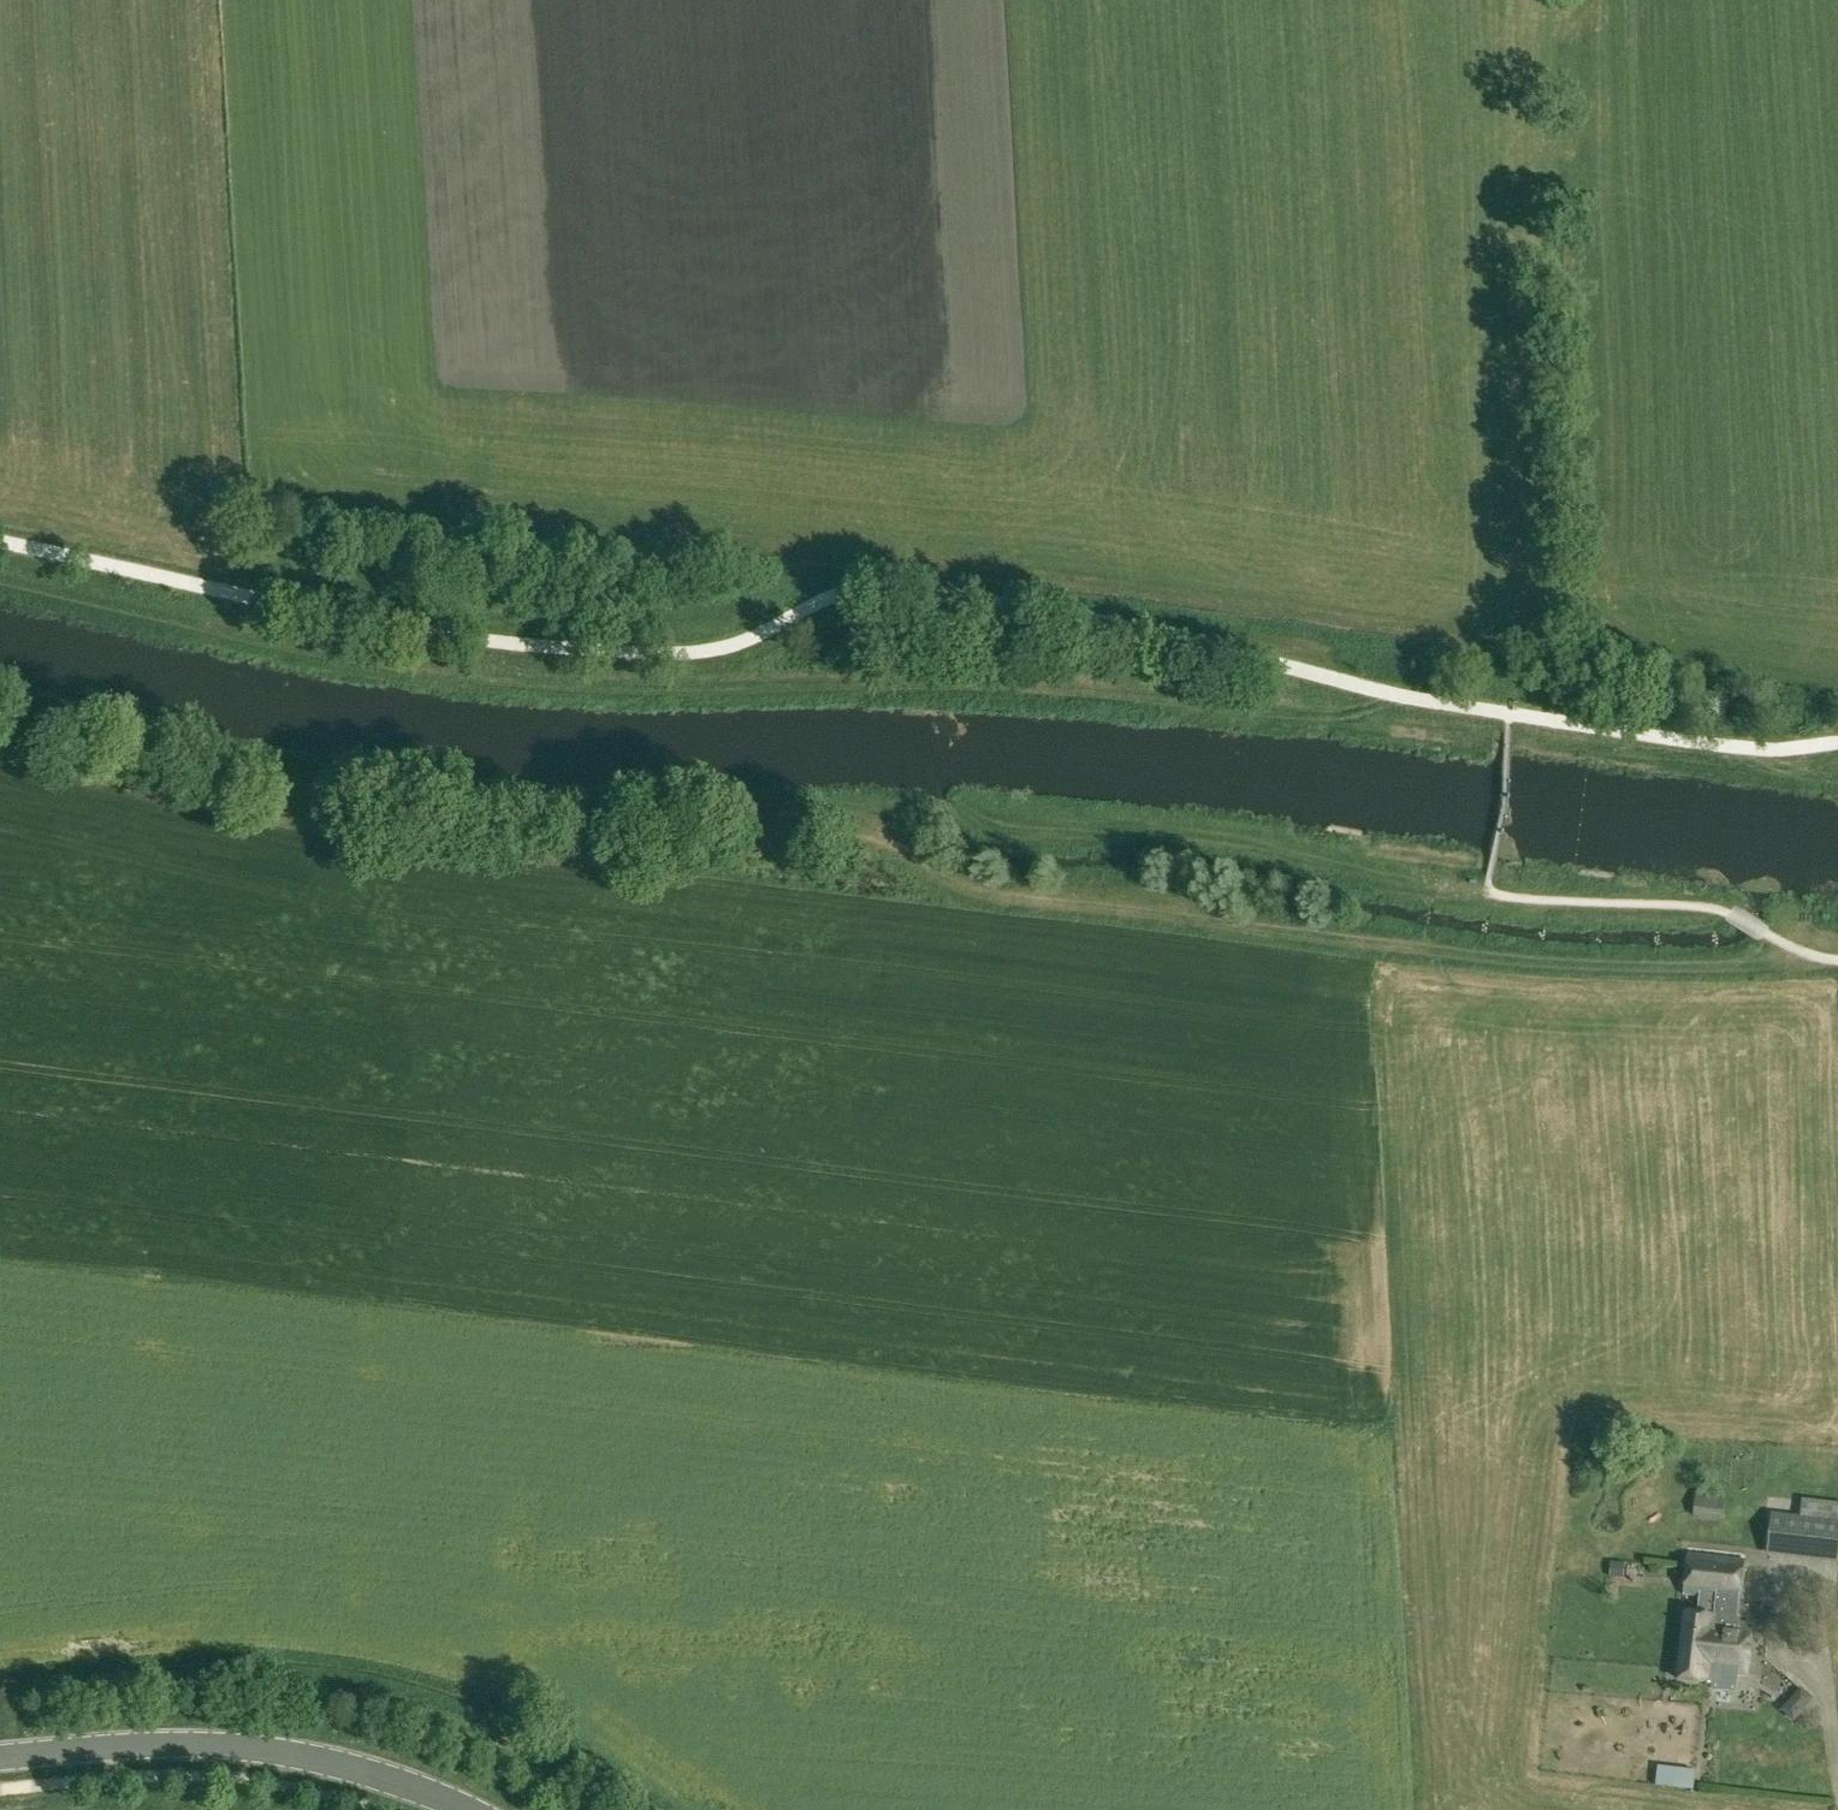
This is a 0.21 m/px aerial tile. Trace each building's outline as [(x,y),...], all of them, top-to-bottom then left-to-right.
[(1695,1515),(1723,1519),(1727,1494),(1698,1491),(1695,1515)] [(1802,1498),(1800,1515),(1772,1512),(1767,1556),(1837,1563),(1837,1502),(1802,1498)] [(1753,1624),(1735,1622),(1737,1599),(1740,1600),(1745,1559),(1687,1552),(1681,1598),(1699,1599),(1698,1613),(1685,1611),(1678,1679),(1710,1682),(1710,1681),(1712,1681),(1711,1689),(1736,1691),(1738,1672),(1747,1673),(1753,1624)] [(1624,1578),(1626,1562),(1611,1561),(1610,1577),(1624,1578)] [(1794,1726),(1815,1701),(1803,1689),(1781,1713),(1794,1726)] [(1658,1765),(1656,1783),(1693,1787),(1695,1769),(1658,1765)]
